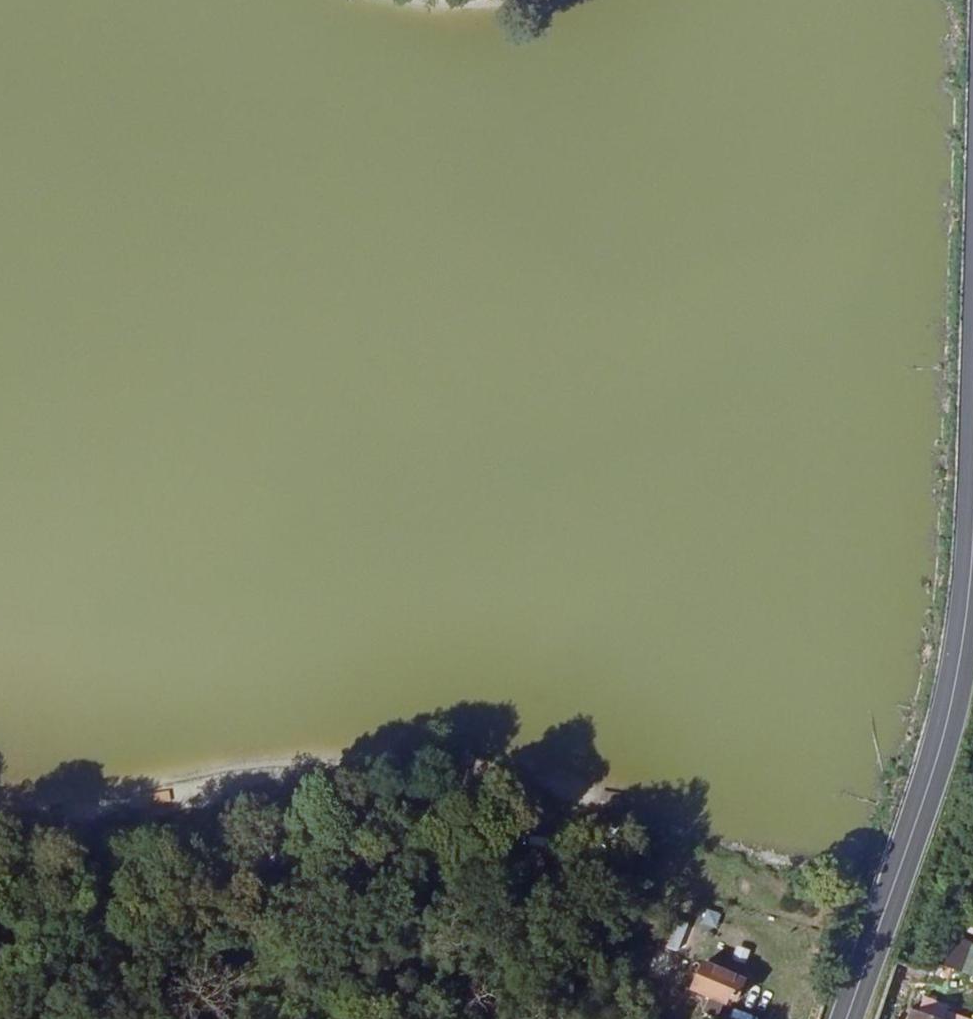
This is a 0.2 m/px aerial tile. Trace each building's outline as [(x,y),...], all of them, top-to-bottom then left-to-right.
[(949,930),(938,960),(972,973),(972,939),(949,930)] [(751,983),(704,964),(693,991),(707,997),(703,1008),(725,1017),(730,1004),(742,1008),(751,983)]
